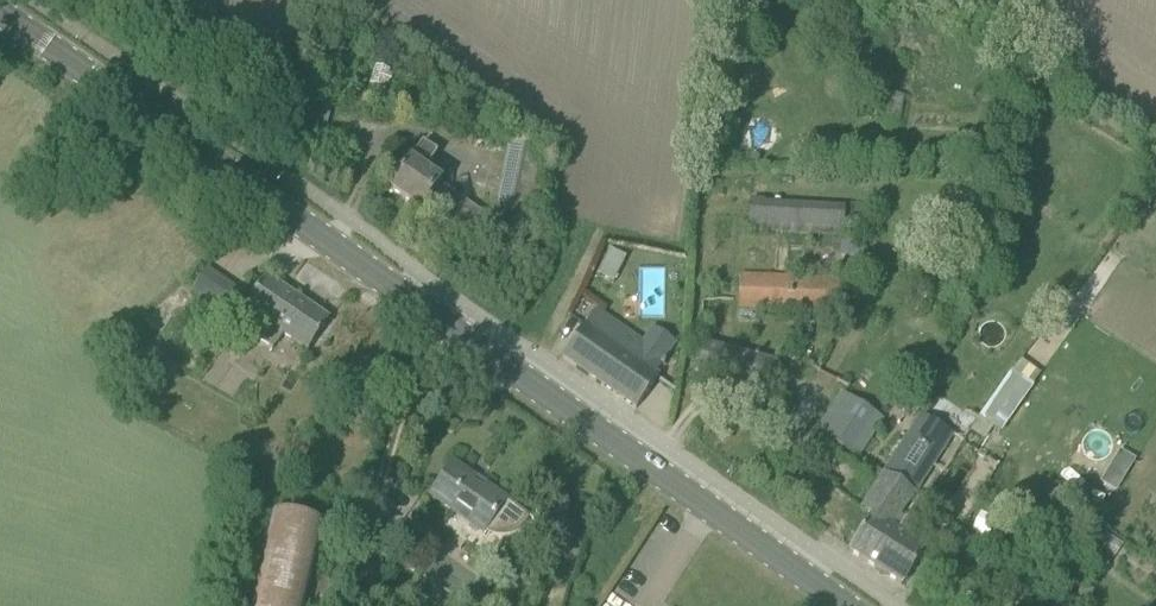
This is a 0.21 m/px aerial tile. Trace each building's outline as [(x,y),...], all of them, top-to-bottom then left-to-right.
[(545,145),(509,137),(492,217),(529,225),(545,145)] [(470,240),(486,217),(424,173),(436,155),(422,144),(409,162),(408,162),(389,189),(464,242),(467,237),(470,240)] [(763,201),(750,200),(747,232),(842,237),(844,208),(763,203),(763,201)] [(601,249),(592,273),(609,280),(619,256),(601,249)] [(243,294),(207,269),(191,293),(227,317),(243,294)] [(265,277),(233,324),(272,350),(283,335),(307,352),(329,320),(265,277)] [(739,307),(840,310),(841,280),(740,277),(739,307)] [(584,327),(562,358),(636,410),(658,379),(654,376),(664,361),(595,312),(584,327)] [(695,372),(769,392),(776,364),(703,344),(695,372)] [(995,428),(1031,388),(1012,371),(976,411),(995,428)] [(837,408),(820,433),(857,458),(874,432),(837,408)] [(891,528),(891,527),(931,467),(942,475),(963,443),(922,416),(923,414),(921,413),(883,473),(884,473),(861,509),(872,515),(891,528)] [(521,523),(526,516),(484,487),(481,490),(473,484),(475,480),(453,465),(430,497),(483,534),(487,529),(492,531),(497,533),(502,533),(508,532),(513,530),(517,527),(521,523)] [(1126,477),(1110,467),(1100,483),(1116,493),(1126,477)] [(324,525),(273,513),(251,605),(304,605),(324,525)] [(891,528),(872,515),(849,551),(902,585),(925,549),(891,527),(891,528)] [(432,552),(405,533),(394,548),(421,567),(432,552)]
